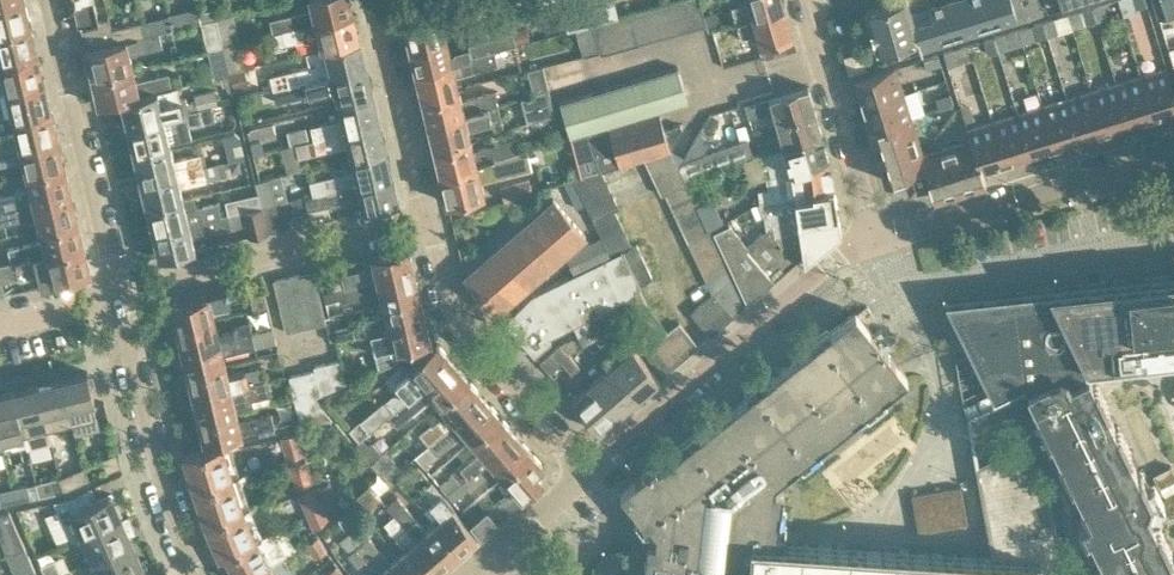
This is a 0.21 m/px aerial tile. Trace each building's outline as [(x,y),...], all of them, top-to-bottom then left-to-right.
[(31,25),(25,0),(12,0),(0,3),(0,33),(31,25)] [(86,51),(113,45),(107,20),(99,22),(94,0),(74,0),(86,51)] [(271,18),(274,32),(353,13),(352,11),(350,0),(311,0),(313,8),(271,18)] [(583,3),(583,0),(559,0),(561,5),(562,9),(583,3)] [(600,50),(601,54),(707,24),(704,14),(700,0),(681,0),(593,25),(600,50)] [(737,24),(785,10),(782,0),(747,0),(747,1),(731,5),(737,24)] [(865,9),(878,50),(918,38),(921,49),(921,50),(1041,12),(1041,11),(1038,0),(949,0),(929,6),(930,11),(913,17),(907,0),(893,0),(865,9)] [(1124,15),(1138,11),(1137,6),(1147,3),(1146,0),(1119,0),(1124,15)] [(1160,17),(1173,12),(1173,0),(1154,0),(1160,17)] [(483,2),(414,20),(404,23),(411,51),(448,42),(444,26),(486,15),(483,2)] [(568,32),(577,29),(593,25),(587,2),(583,3),(562,9),(568,32)] [(1107,16),(1102,2),(1092,5),(1097,18),(1107,16)] [(212,5),(197,8),(200,21),(215,17),(212,5)] [(1092,5),(1068,12),(1072,26),(1097,18),(1092,5)] [(197,6),(185,9),(188,23),(200,21),(197,8),(197,6)] [(763,54),(762,55),(763,57),(765,56),(765,57),(797,48),(785,10),(737,24),(741,37),(757,33),(763,54)] [(714,11),(704,14),(707,24),(709,31),(712,31),(712,30),(723,28),(719,15),(714,11)] [(233,13),(215,17),(222,45),(237,41),(240,40),(233,13)] [(274,32),(268,33),(272,49),(287,45),(286,43),(319,35),(321,43),(323,49),(359,40),(358,34),(355,22),(354,18),(353,14),(353,13),(274,32)] [(143,38),(160,34),(160,30),(173,27),(169,14),(139,21),(143,38)] [(200,21),(208,52),(223,48),(215,17),(200,21)] [(1057,30),(1053,17),(1043,20),(1047,33),(1057,30)] [(110,19),(107,20),(113,45),(143,38),(139,21),(112,28),(110,19)] [(1047,33),(1043,20),(1018,27),(1022,41),(1047,33)] [(38,53),(31,25),(0,33),(0,62),(38,53)] [(584,55),(600,50),(593,25),(577,29),(584,55)] [(723,28),(712,30),(716,44),(732,40),(728,26),(723,28)] [(1018,27),(1010,30),(1015,43),(1022,41),(1018,27)] [(527,29),(515,32),(518,43),(530,40),(527,29)] [(448,42),(411,51),(416,71),(494,51),(517,44),(514,31),(449,49),(448,42)] [(1007,46),(1003,32),(993,35),(997,49),(1007,46)] [(143,38),(113,45),(86,51),(93,79),(134,69),(133,66),(130,55),(130,52),(163,44),(160,34),(143,38)] [(997,49),(993,35),(983,38),(987,52),(997,49)] [(310,63),(269,73),(273,87),(288,83),(288,84),(365,65),(359,40),(323,49),(307,52),(310,63)] [(237,41),(222,45),(223,48),(229,71),(243,68),(237,41)] [(963,44),(962,44),(966,58),(967,58),(972,56),(968,43),(963,44)] [(955,47),(943,50),(947,64),(959,60),(955,47)] [(229,74),(228,71),(223,48),(208,52),(214,77),(229,74)] [(494,51),(416,71),(422,95),(423,99),(459,90),(458,86),(455,77),(498,65),(494,51)] [(938,52),(924,56),(928,70),(931,69),(936,82),(947,79),(938,52)] [(45,81),(38,53),(0,62),(0,65),(3,76),(0,77),(0,92),(45,81)] [(288,83),(273,87),(276,101),(333,87),(337,104),(373,95),(365,65),(288,84),(288,83)] [(528,70),(534,95),(548,91),(541,66),(528,70)] [(688,100),(678,66),(559,101),(570,135),(587,130),(658,108),(688,100)] [(854,79),(862,104),(902,91),(894,66),(854,79)] [(1155,115),(1173,109),(1173,91),(1166,66),(1142,73),(1155,115)] [(134,69),(93,79),(99,104),(122,99),(158,91),(157,90),(173,86),(169,71),(136,79),(134,72),(134,69)] [(243,69),(230,72),(234,89),(247,86),(243,69)] [(1130,123),(1155,115),(1142,73),(1117,81),(1130,123)] [(0,92),(0,115),(11,113),(13,118),(51,109),(45,81),(0,92)] [(1092,89),(1105,131),(1130,123),(1117,81),(1092,89)] [(123,101),(120,101),(122,110),(125,112),(129,127),(211,108),(217,106),(213,92),(193,97),(194,102),(187,104),(186,96),(182,97),(180,98),(177,85),(173,86),(157,90),(158,91),(122,99),(123,101)] [(776,123),(816,111),(808,85),(745,104),(749,116),(772,110),(776,123)] [(902,91),(862,104),(870,129),(910,117),(924,112),(916,87),(902,91)] [(1080,138),(1105,131),(1092,89),(1067,97),(1080,138)] [(459,90),(423,99),(428,123),(497,105),(494,91),(461,99),(459,90)] [(534,95),(520,99),(526,122),(555,114),(548,91),(534,95)] [(941,109),(955,105),(951,93),(937,97),(941,109)] [(340,120),(310,127),(314,141),(380,125),(373,95),(337,104),(340,120)] [(1042,104),(1055,146),(1080,138),(1067,97),(1042,104)] [(1030,154),(1055,146),(1042,104),(1017,112),(1030,154)] [(497,105),(428,123),(434,145),(434,147),(471,139),(470,137),(467,125),(500,117),(497,105)] [(211,108),(129,127),(132,140),(130,143),(132,151),(135,150),(136,154),(171,146),(170,142),(192,137),(190,128),(215,122),(211,108)] [(587,130),(599,170),(603,172),(644,156),(670,149),(682,128),(680,123),(664,128),(658,108),(587,130)] [(13,118),(16,132),(0,136),(0,150),(58,137),(55,127),(52,114),(51,109),(13,118)] [(756,142),(759,154),(822,134),(816,111),(776,123),(779,135),(756,142)] [(992,120),(1005,162),(1030,154),(1017,112),(992,120)] [(870,129),(878,155),(918,142),(915,132),(910,117),(870,129)] [(251,125),(247,128),(249,136),(276,130),(274,119),(251,125)] [(982,169),(1005,162),(992,120),(967,128),(969,136),(984,180),(986,180),(982,169)] [(308,142),(298,145),(301,159),(347,148),(349,157),(385,148),(380,125),(314,141),(308,142)] [(766,126),(753,130),(755,138),(769,134),(766,126)] [(289,132),(287,133),(291,147),(293,146),(298,145),(308,142),(305,128),(289,132)] [(678,167),(679,167),(685,180),(702,174),(754,156),(750,138),(704,153),(715,135),(702,128),(679,167),(678,167)] [(235,130),(223,133),(229,157),(244,153),(239,132),(235,130)] [(471,139),(434,147),(435,149),(441,174),(522,150),(518,134),(473,148),(471,141),(471,139)] [(759,154),(765,177),(830,159),(822,134),(759,154)] [(960,187),(984,180),(969,136),(946,144),(960,187)] [(0,151),(0,164),(23,159),(26,174),(65,164),(63,159),(60,145),(58,137),(0,151)] [(263,140),(251,142),(254,156),(266,153),(263,140)] [(904,174),(910,191),(925,167),(921,152),(918,142),(878,155),(885,179),(904,174)] [(960,187),(946,144),(921,152),(925,167),(910,191),(930,185),(934,195),(960,187)] [(138,165),(143,183),(203,168),(200,155),(175,161),(171,146),(136,154),(133,155),(135,163),(138,165)] [(323,177),(307,181),(310,193),(392,175),(385,148),(349,157),(353,170),(323,177)] [(522,150),(441,174),(443,183),(447,201),(447,202),(484,193),(481,180),(515,172),(532,168),(527,149),(522,150)] [(644,156),(649,167),(675,158),(670,149),(644,156)] [(654,178),(679,167),(678,167),(679,167),(675,158),(649,167),(654,178)] [(767,186),(758,187),(760,200),(763,200),(812,192),(812,189),(834,186),(830,159),(765,177),(767,186)] [(182,187),(206,181),(227,176),(223,163),(203,168),(143,183),(146,195),(143,199),(146,208),(185,198),(182,187)] [(71,193),(65,164),(26,174),(30,188),(0,195),(0,210),(71,193)] [(661,193),(685,182),(686,181),(685,180),(679,167),(654,178),(661,193)] [(571,178),(579,193),(608,183),(603,172),(599,170),(574,177),(571,178)] [(706,185),(702,174),(685,180),(686,181),(685,182),(690,190),(706,185)] [(310,193),(306,194),(309,208),(359,196),(362,209),(398,201),(392,175),(310,193)] [(268,176),(255,179),(257,187),(261,205),(275,202),(268,176)] [(505,199),(531,191),(534,190),(529,176),(501,185),(505,199)] [(571,178),(561,181),(575,209),(585,204),(579,193),(571,178)] [(690,190),(685,182),(661,193),(662,194),(665,192),(670,202),(691,192),(690,190)] [(613,195),(608,183),(579,193),(585,204),(586,207),(613,195)] [(760,200),(759,200),(765,214),(767,229),(775,224),(785,222),(783,213),(797,210),(798,220),(821,216),(820,211),(837,208),(834,186),(812,189),(812,192),(763,200),(760,200)] [(243,210),(244,211),(262,207),(261,205),(257,187),(239,191),(243,210)] [(670,202),(675,212),(696,202),(692,195),(691,192),(670,202)] [(0,210),(0,211),(3,223),(36,215),(40,228),(78,219),(71,193),(0,210)] [(699,193),(692,195),(696,202),(697,206),(704,203),(699,193)] [(309,208),(306,194),(294,197),(290,198),(297,224),(312,220),(309,208)] [(619,207),(613,195),(586,207),(592,220),(615,209),(619,207)] [(151,216),(155,233),(222,217),(219,203),(188,211),(185,198),(146,208),(147,213),(151,216)] [(283,227),(297,224),(290,198),(276,202),(283,227)] [(467,273),(465,274),(497,312),(499,310),(499,309),(511,299),(512,299),(514,298),(567,252),(577,272),(610,255),(604,244),(600,235),(569,250),(586,235),(553,198),(551,199),(552,200),(540,211),(539,210),(537,212),(538,213),(525,223),(524,223),(522,224),(523,225),(511,236),(510,235),(508,237),(509,238),(496,248),(495,248),(494,249),(494,250),(482,261),(481,260),(479,262),(480,263),(467,273)] [(262,207),(268,231),(283,227),(276,202),(275,202),(261,205),(262,207)] [(697,206),(696,202),(675,212),(682,229),(703,218),(697,206)] [(249,235),(268,231),(262,207),(244,211),(249,235)] [(718,208),(702,216),(703,218),(709,229),(724,221),(718,208)] [(797,210),(783,213),(785,222),(792,264),(802,255),(805,259),(841,231),(837,208),(820,211),(821,216),(798,220),(797,210)] [(592,220),(598,232),(620,220),(615,209),(592,220)] [(229,215),(222,217),(155,233),(157,243),(155,246),(157,253),(160,255),(160,256),(195,248),(192,235),(232,226),(229,215)] [(710,230),(709,229),(703,218),(682,229),(688,241),(710,230)] [(8,248),(12,261),(84,244),(79,224),(78,219),(40,228),(40,229),(41,233),(42,240),(8,248)] [(626,232),(620,220),(598,232),(600,235),(604,244),(626,232)] [(715,242),(710,230),(688,241),(694,253),(715,242)] [(610,255),(623,249),(624,249),(633,245),(626,232),(604,244),(610,255)] [(694,253),(699,265),(721,254),(715,242),(694,253)] [(633,245),(624,249),(623,249),(637,284),(640,283),(641,285),(652,276),(637,243),(633,245)] [(5,294),(1,280),(39,271),(42,285),(85,274),(89,268),(84,244),(12,261),(0,264),(0,295),(5,294)] [(344,287),(414,271),(409,247),(371,255),(374,266),(341,274),(344,287)] [(531,351),(535,355),(553,339),(551,335),(573,325),(578,334),(590,328),(587,320),(597,315),(597,314),(621,302),(637,284),(623,249),(610,255),(577,272),(533,294),(505,321),(531,351)] [(727,266),(721,254),(699,265),(705,277),(727,266)] [(712,292),(715,291),(735,283),(727,266),(705,277),(712,292)] [(314,269),(300,272),(306,296),(319,293),(314,269)] [(324,292),(326,302),(346,297),(347,302),(380,294),(383,304),(420,296),(414,271),(344,287),(324,292)] [(300,272),(286,276),(292,299),(306,296),(300,272)] [(947,299),(997,401),(1027,386),(1060,370),(1065,380),(1086,370),(1085,362),(1173,352),(1173,275),(947,299)] [(279,302),(292,299),(286,276),(273,279),(279,302)] [(253,310),(268,307),(262,281),(247,285),(253,310)] [(641,285),(640,283),(637,284),(621,302),(624,310),(645,300),(639,286),(641,285)] [(735,283),(715,291),(734,314),(745,305),(735,283)] [(174,327),(215,318),(213,308),(244,301),(244,300),(241,286),(171,303),(173,310),(170,310),(174,327)] [(722,325),(734,314),(715,291),(712,292),(713,293),(702,302),(722,325)] [(319,293),(306,296),(313,325),(326,323),(319,293)] [(299,329),(313,325),(306,296),(292,299),(299,329)] [(352,322),(336,326),(339,338),(355,334),(426,319),(420,296),(383,304),(385,311),(351,320),(352,322)] [(285,332),(299,329),(292,299),(279,302),(285,332)] [(624,310),(632,326),(650,310),(645,300),(624,310)] [(722,325),(702,302),(691,311),(711,335),(722,325)] [(857,312),(864,322),(874,314),(867,304),(857,312)] [(644,574),(773,574),(776,545),(778,532),(782,498),(783,488),(774,487),(775,481),(776,480),(907,376),(864,322),(857,312),(856,310),(658,465),(655,462),(620,490),(647,525),(650,523),(656,530),(655,540),(648,539),(644,574)] [(659,320),(650,310),(632,326),(637,338),(659,320)] [(587,320),(590,328),(590,329),(595,337),(606,333),(597,315),(587,320)] [(215,318),(174,327),(179,345),(181,344),(183,351),(252,334),(249,322),(218,329),(215,318)] [(426,319),(355,334),(358,347),(373,344),(378,367),(396,359),(394,350),(430,341),(426,319)] [(645,350),(656,340),(667,330),(659,320),(637,338),(641,345),(645,350)] [(679,321),(668,331),(687,355),(699,345),(679,321)] [(590,329),(590,328),(578,334),(582,344),(595,337),(590,329)] [(181,355),(185,373),(226,363),(223,354),(276,341),(273,329),(252,334),(183,351),(184,355),(181,355)] [(676,364),(687,355),(668,331),(667,330),(656,340),(676,364)] [(676,364),(656,340),(645,350),(665,374),(676,364)] [(394,389),(384,399),(393,410),(454,361),(437,341),(408,366),(404,361),(384,378),(394,389)] [(560,343),(540,361),(550,372),(562,361),(572,373),(580,366),(560,343)] [(639,396),(660,378),(634,346),(612,365),(639,396)] [(339,357),(327,360),(333,386),(345,381),(339,357)] [(321,392),(333,386),(327,360),(314,363),(315,368),(321,392)] [(393,410),(388,414),(397,426),(407,417),(433,395),(439,402),(468,378),(467,376),(454,361),(393,410)] [(194,396),(264,379),(261,365),(228,373),(226,363),(185,373),(190,391),(192,390),(194,396)] [(593,381),(620,412),(639,396),(612,365),(593,381)] [(316,394),(321,392),(315,368),(289,374),(297,409),(300,420),(301,424),(332,417),(318,399),(316,394)] [(1170,553),(1173,552),(1166,538),(1164,535),(1159,523),(1156,525),(1146,506),(1149,505),(1153,494),(1140,469),(1138,470),(1129,453),(1131,452),(1118,424),(1115,425),(1107,408),(1109,406),(1103,394),(1102,391),(1095,378),(1093,380),(1087,369),(1086,370),(1065,380),(1060,370),(1027,386),(1037,407),(1034,408),(1048,437),(1051,435),(1059,453),(1057,454),(1070,482),(1073,481),(1082,498),(1079,499),(1086,513),(1077,518),(1085,535),(1090,532),(1100,552),(1097,554),(1108,574),(1173,574),(1173,561),(1170,553)] [(88,371),(61,377),(71,419),(74,433),(76,433),(75,431),(98,426),(95,413),(96,413),(92,398),(94,397),(88,371)] [(61,377),(37,383),(47,425),(71,419),(61,377)] [(234,399),(269,391),(266,378),(264,379),(194,396),(195,401),(192,402),(196,419),(236,409),(234,399)] [(420,433),(429,444),(485,397),(468,378),(439,402),(446,410),(420,433)] [(593,381),(572,398),(599,430),(620,412),(593,381)] [(37,383),(13,389),(23,430),(28,447),(51,441),(47,425),(37,383)] [(0,392),(0,436),(23,430),(13,389),(0,392)] [(465,432),(471,439),(500,414),(485,397),(429,444),(415,456),(424,466),(465,432)] [(239,421),(236,409),(196,419),(200,436),(203,436),(205,443),(275,426),(272,413),(270,413),(239,421)] [(516,433),(500,414),(471,439),(477,446),(451,468),(454,471),(439,484),(446,492),(461,479),(516,433)] [(358,418),(347,428),(357,439),(361,436),(368,430),(359,420),(358,418)] [(285,446),(301,442),(298,431),(281,435),(285,446)] [(461,479),(446,492),(453,500),(468,487),(470,490),(496,468),(502,475),(531,451),(516,433),(461,479)] [(357,439),(354,442),(352,443),(367,461),(381,450),(372,440),(368,443),(361,436),(357,439)] [(285,446),(289,458),(305,454),(301,442),(285,446)] [(1050,500),(1022,442),(977,465),(993,554),(784,540),(784,545),(776,545),(773,574),(1064,574),(1050,500)] [(183,453),(194,487),(233,475),(238,474),(234,461),(229,463),(223,443),(183,453)] [(384,448),(381,450),(367,461),(376,472),(376,467),(384,476),(392,475),(393,474),(401,468),(384,448)] [(102,457),(107,471),(121,465),(117,451),(102,457)] [(482,533),(531,490),(544,479),(537,472),(544,465),(531,451),(502,475),(511,487),(472,521),(482,533)] [(306,458),(290,463),(294,475),(310,470),(306,458)] [(84,465),(71,471),(76,484),(90,478),(84,465)] [(411,465),(403,472),(412,482),(423,473),(417,466),(411,465)] [(1157,472),(1168,494),(1173,491),(1173,471),(1171,465),(1157,472)] [(389,483),(384,476),(376,467),(376,472),(375,477),(368,483),(371,487),(376,494),(377,493),(389,483)] [(294,475),(298,487),(314,481),(310,470),(294,475)] [(63,490),(76,484),(71,471),(58,477),(63,490)] [(205,522),(206,524),(244,507),(248,506),(243,492),(239,493),(233,475),(194,487),(205,522)] [(39,496),(63,490),(58,477),(57,477),(36,482),(39,496)] [(478,535),(430,481),(419,490),(440,514),(431,522),(458,553),(478,535)] [(368,483),(349,499),(352,502),(362,514),(370,507),(380,498),(376,494),(371,487),(368,483)] [(16,501),(31,498),(28,484),(12,487),(16,501)] [(71,539),(79,536),(122,517),(111,493),(98,499),(92,485),(66,497),(54,500),(71,539)] [(299,492),(304,503),(319,496),(314,486),(299,492)] [(12,487),(0,490),(0,502),(1,505),(16,501),(12,487)] [(458,553),(431,522),(425,528),(396,495),(386,504),(381,498),(380,498),(392,512),(439,569),(458,553)] [(324,507),(319,496),(304,503),(308,514),(324,507)] [(226,555),(256,538),(261,536),(256,524),(252,526),(244,507),(206,524),(220,556),(225,554),(226,555)] [(324,507),(308,514),(314,527),(328,516),(324,507)] [(413,574),(433,574),(439,569),(392,512),(382,521),(404,546),(395,553),(413,574)] [(122,517),(79,536),(90,560),(132,541),(129,533),(135,531),(130,519),(128,515),(122,517)] [(395,553),(388,559),(368,535),(366,536),(357,525),(348,533),(384,574),(413,574),(395,553)] [(256,538),(226,555),(236,574),(249,574),(282,557),(287,554),(274,530),(261,536),(256,538)] [(348,533),(339,541),(348,552),(347,553),(366,574),(384,574),(348,533)] [(315,557),(327,550),(318,535),(307,542),(315,557)] [(90,560),(96,574),(119,574),(142,565),(132,541),(90,560)] [(15,560),(22,574),(36,568),(30,554),(15,560)] [(46,574),(54,574),(62,572),(69,568),(63,554),(41,564),(46,574)] [(282,557),(249,574),(293,574),(282,557)] [(337,564),(325,574),(326,574),(346,574),(337,564)] [(119,574),(147,574),(142,565),(119,574)]
